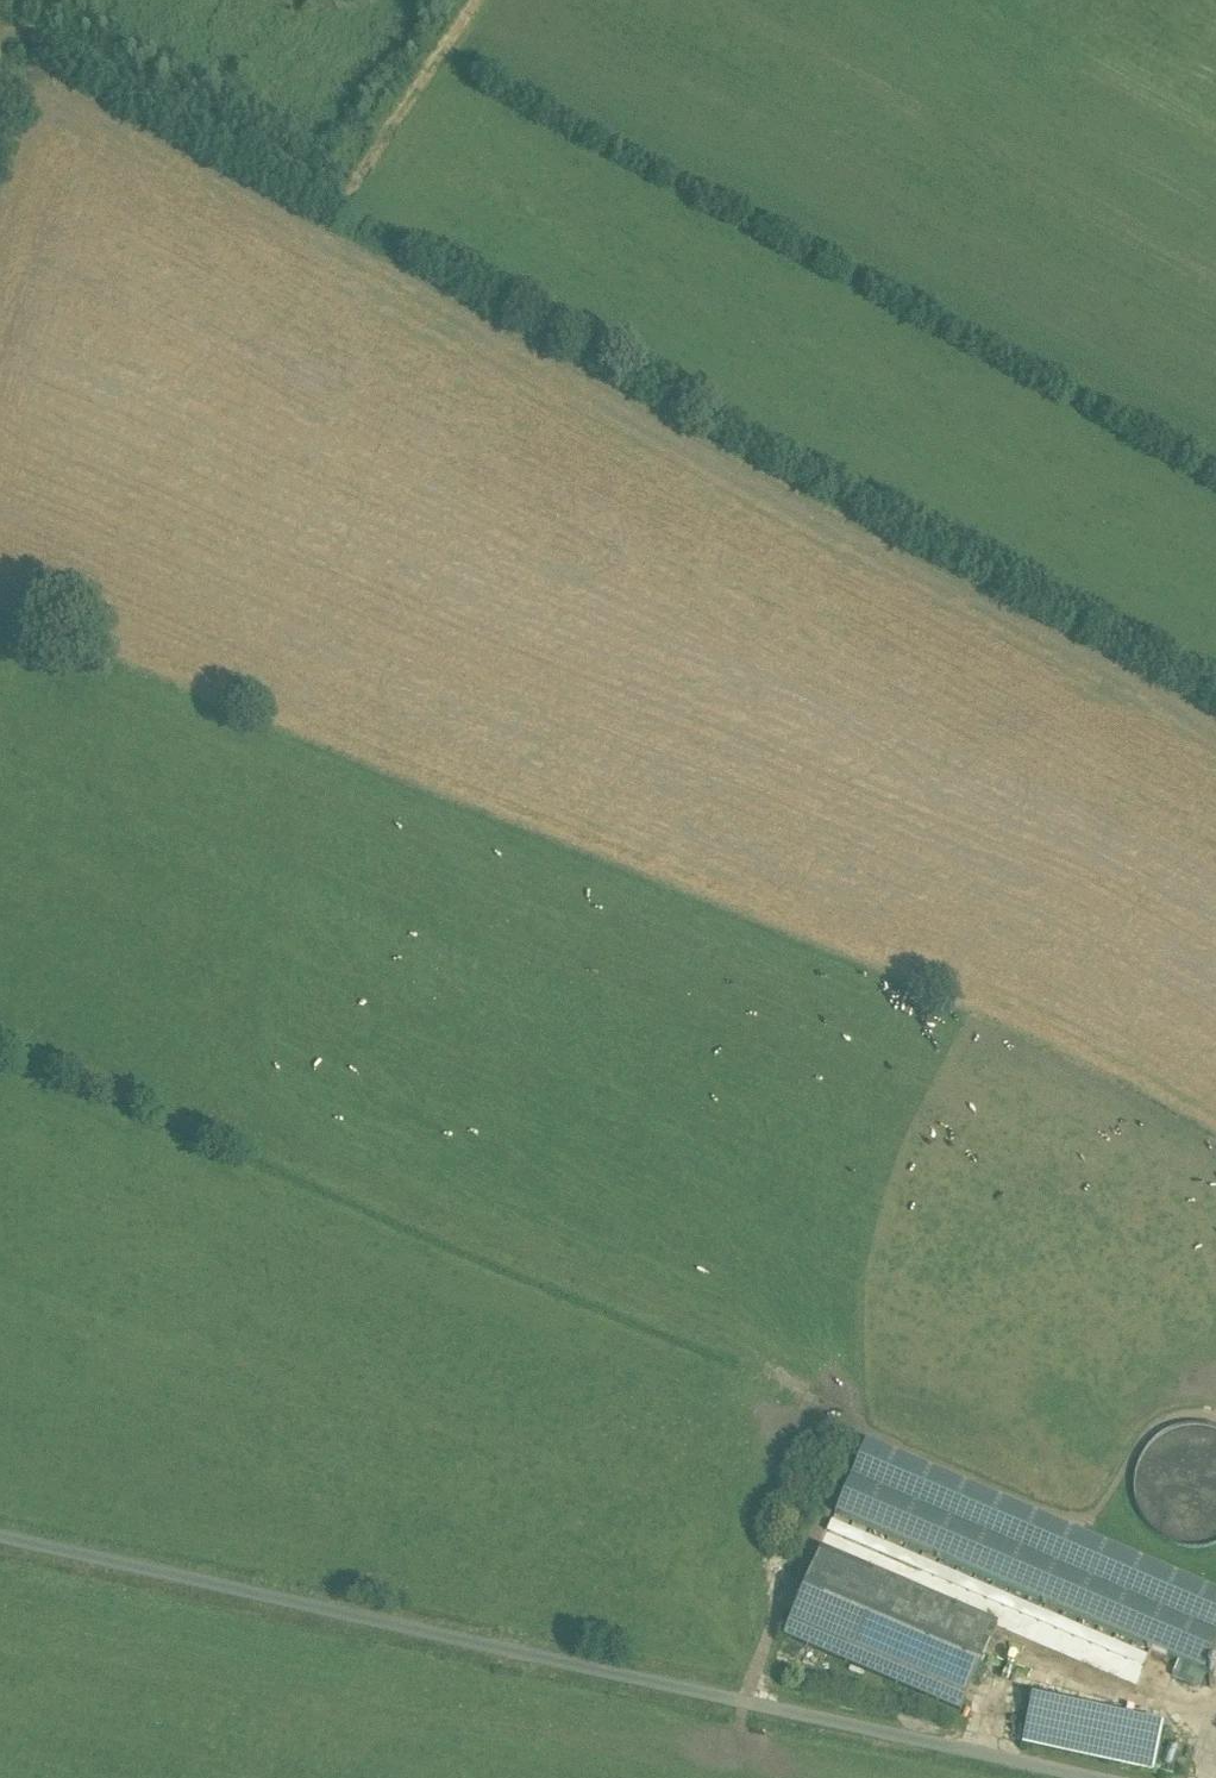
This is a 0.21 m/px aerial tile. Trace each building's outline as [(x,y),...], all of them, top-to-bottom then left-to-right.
[(1202,1671),(1215,1638),(1215,1593),(864,1442),(834,1513),(1202,1671)] [(1003,1606),(826,1530),(789,1618),(966,1694),(1003,1606)]
